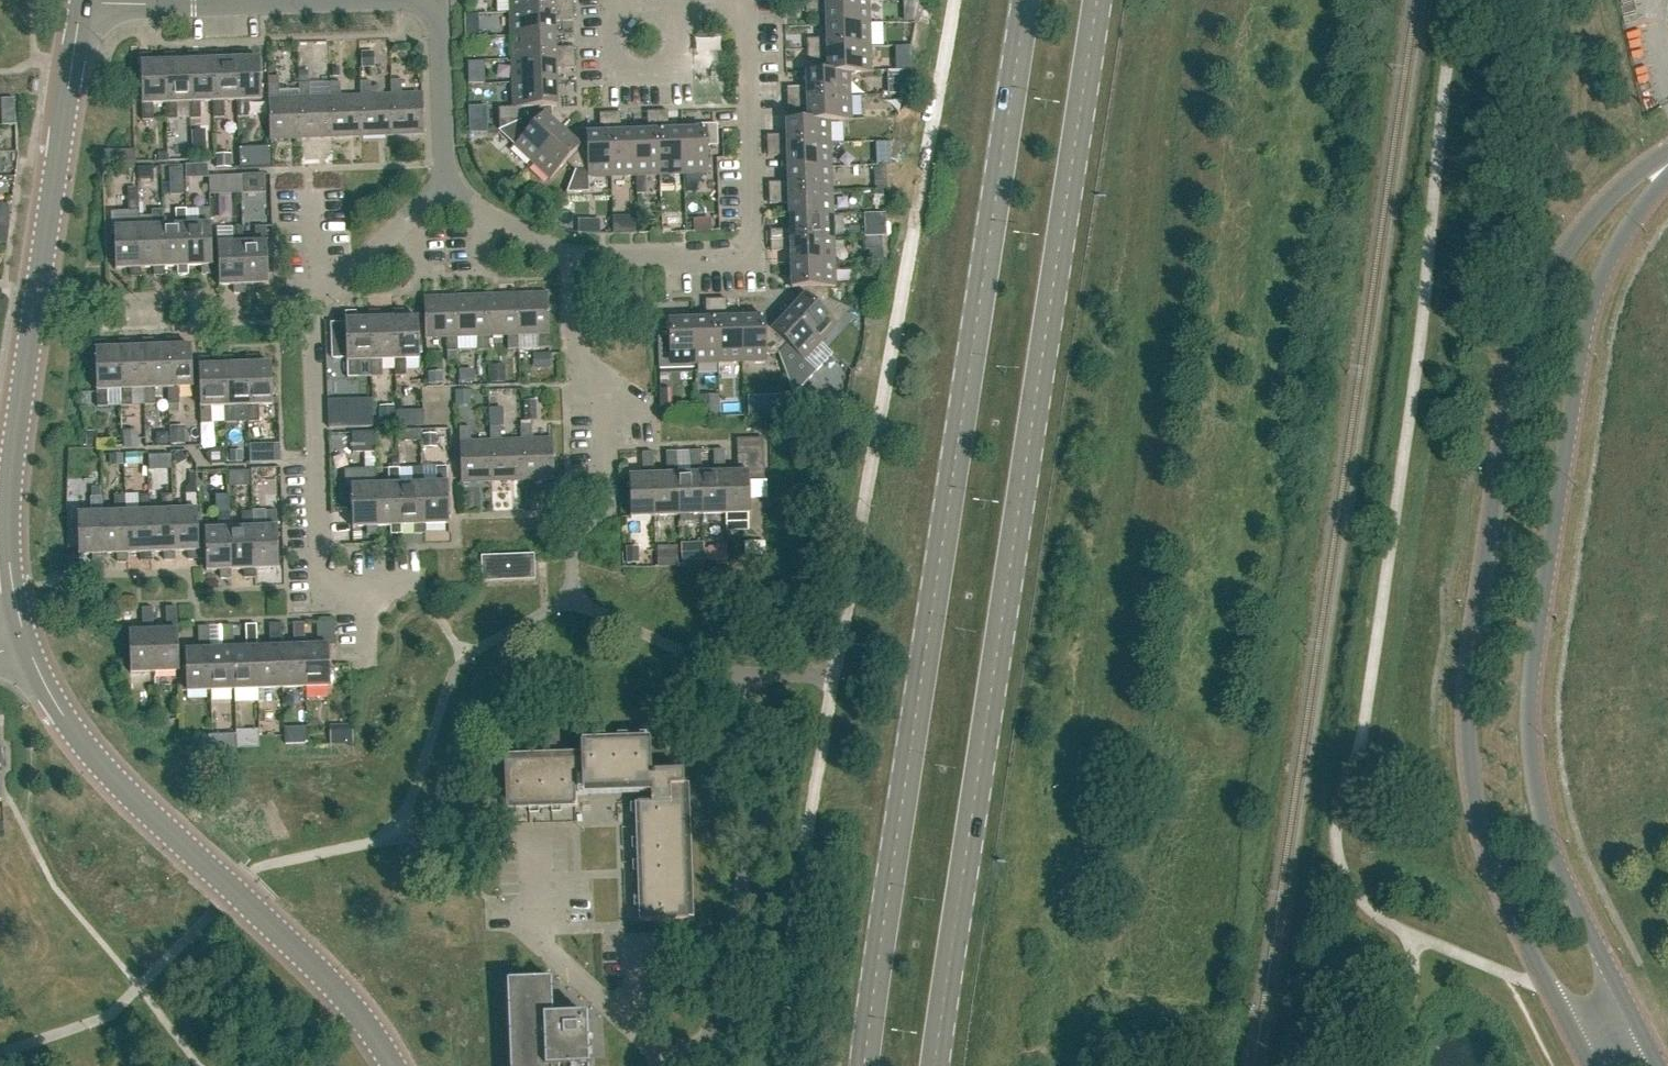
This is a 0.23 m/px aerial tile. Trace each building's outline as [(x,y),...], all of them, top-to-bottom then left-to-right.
[(574,10),(574,0),(557,0),(554,0),(510,0),(510,13),(574,10)] [(826,25),(870,24),(869,0),(806,2),(806,13),(826,12),(826,25)] [(890,7),(889,0),(873,0),(874,8),(890,7)] [(511,37),(555,34),(555,21),(575,20),(574,10),(510,13),(511,37)] [(807,49),(871,47),(870,24),(826,25),(826,38),(807,39),(807,49)] [(512,60),(576,57),(575,47),(555,47),(555,34),(511,37),(512,60)] [(850,72),(850,73),(871,72),(871,47),(807,49),(808,60),(827,59),(828,72),(828,73),(850,72)] [(236,60),(222,60),(222,51),(212,52),(212,61),(213,61),(214,101),(213,101),(214,117),(225,117),(225,101),(237,100),(238,100),(236,60)] [(238,100),(237,100),(238,117),(249,116),(249,100),(262,100),(261,59),(246,60),(246,51),(236,51),(236,60),(238,100)] [(213,61),(212,61),(198,61),(198,52),(188,53),(189,61),(190,61),(191,102),(190,102),(191,118),(201,118),(201,101),(213,101),(214,101),(213,61)] [(190,61),(189,61),(175,62),(175,53),(164,53),(165,62),(166,62),(167,102),(166,102),(167,119),(178,119),(177,102),(190,102),(191,102),(190,61)] [(166,62),(165,62),(151,63),(151,54),(141,54),(143,120),(154,120),(154,103),(166,102),(167,102),(166,62)] [(513,84),(557,82),(556,68),(576,68),(576,57),(512,60),(513,84)] [(851,96),(850,73),(850,72),(828,73),(828,72),(806,73),(806,86),(787,87),(787,98),(851,96)] [(392,95),(391,95),(372,96),(371,81),(361,82),(361,96),(363,137),(393,136),(392,95)] [(392,95),(393,136),(425,134),(423,94),(402,95),(402,81),(391,81),(391,95),(392,95)] [(361,96),(342,97),(341,82),(330,83),(330,97),(331,97),(332,138),(363,137),(361,96)] [(542,107),(558,107),(557,82),(513,84),(514,108),(521,108),(521,121),(542,111),(542,107)] [(331,97),(330,97),(311,98),(310,83),(299,84),(300,98),(301,98),(302,139),(332,138),(331,97)] [(301,98),(300,98),(280,99),(280,85),(269,85),(269,99),(270,140),(302,139),(301,98)] [(830,120),(830,121),(851,120),(851,96),(787,98),(787,108),(807,107),(807,120),(807,121),(830,120)] [(563,131),(553,121),(542,111),(521,121),(500,129),(515,144),(533,162),(563,131)] [(636,176),(660,175),(657,111),(647,112),(647,132),(635,132),(636,176)] [(683,174),(682,131),(669,131),(668,111),(657,111),(660,175),(683,174)] [(636,176),(635,132),(621,132),(621,112),(605,113),(605,114),(610,114),(610,133),(611,133),(613,177),(636,176)] [(15,114),(1,115),(1,124),(15,124),(15,114)] [(830,146),(830,121),(830,120),(807,121),(807,120),(786,120),(786,135),(767,136),(767,147),(830,146)] [(682,131),(683,174),(708,173),(707,146),(718,146),(717,125),(705,125),(705,131),(682,131)] [(550,179),(566,162),(575,170),(582,150),(563,131),(533,162),(550,179)] [(586,133),(587,149),(582,150),(575,170),(588,170),(588,177),(613,177),(611,133),(610,133),(586,133)] [(788,170),(831,169),(830,146),(767,147),(768,157),(787,156),(788,170)] [(271,167),(270,148),(239,150),(240,168),(270,167),(271,167)] [(118,150),(118,167),(134,167),(134,150),(118,150)] [(217,156),(217,168),(217,169),(231,168),(231,156),(217,156)] [(184,195),(183,169),(170,170),(171,196),(184,195)] [(769,194),(832,192),(831,169),(788,170),(788,183),(769,183),(769,194)] [(242,194),(265,193),(264,174),(241,175),(242,194)] [(224,195),(223,176),(209,177),(210,195),(224,195)] [(139,227),(140,227),(139,191),(128,191),(129,211),(129,228),(115,228),(117,269),(130,269),(131,277),(142,277),(141,268),(139,227)] [(789,217),(833,216),(832,192),(769,194),(769,205),(789,204),(789,217)] [(163,226),(164,226),(163,210),(162,210),(162,196),(150,196),(150,210),(152,210),(152,227),(140,227),(139,227),(141,268),(154,268),(154,276),(165,276),(165,267),(164,267),(163,226)] [(188,266),(189,266),(202,266),(202,274),(213,274),(211,208),(199,209),(200,225),(187,226),(188,266)] [(187,226),(187,209),(176,209),(176,226),(164,226),(163,226),(164,267),(165,267),(178,267),(178,275),(189,275),(189,266),(188,266),(187,226)] [(683,224),(700,223),(700,209),(683,210),(683,224)] [(770,241),(834,239),(833,216),(789,217),(790,230),(770,231),(770,241)] [(243,244),(243,227),(232,228),(232,244),(219,245),(220,286),(234,285),(234,293),(245,293),(245,285),(244,285),(243,244)] [(244,285),(245,285),(269,284),(267,227),(256,227),(256,244),(243,244),(244,285)] [(791,264),(834,263),(834,239),(770,241),(771,252),(791,251),(791,264)] [(792,288),(808,288),(808,292),(829,300),(828,288),(835,287),(834,263),(791,264),(792,288)] [(837,325),(820,310),(829,300),(808,292),(788,314),(820,343),(837,325)] [(518,335),(519,335),(538,334),(539,348),(549,348),(549,334),(548,294),(516,295),(518,335)] [(519,349),(519,335),(518,335),(516,295),(486,296),(488,336),(508,335),(508,349),(519,349)] [(489,350),(488,336),(486,296),(456,297),(457,337),(477,336),(478,350),(489,350)] [(458,351),(457,337),(456,297),(425,298),(426,338),(447,337),(447,352),(458,351)] [(741,362),(740,319),(727,319),(727,299),(716,300),(718,363),(741,362)] [(695,364),(718,363),(716,300),(705,300),(706,320),(693,321),(695,364)] [(396,360),(395,360),(396,376),(406,376),(405,359),(420,359),(419,318),(404,319),(403,310),(394,311),(394,319),(395,319),(396,360)] [(395,319),(394,319),(381,319),(380,311),(369,312),(370,320),(372,361),(371,361),(372,377),(383,377),(382,360),(395,360),(396,360),(395,319)] [(370,320),(356,320),(356,312),(346,312),(346,323),(331,324),(333,359),(347,358),(348,378),(359,378),(358,361),(371,361),(372,361),(370,320)] [(787,346),(804,361),(820,343),(788,314),(770,333),(779,354),(787,346)] [(694,364),(695,364),(693,321),(670,322),(670,317),(667,317),(657,317),(659,371),(694,369),(694,364)] [(766,361),(766,355),(779,354),(770,333),(765,333),(765,317),(740,319),(741,362),(766,361)] [(167,348),(166,348),(154,348),(153,339),(142,340),(143,348),(145,389),(144,389),(145,405),(156,405),(156,389),(168,388),(169,388),(167,348)] [(169,388),(168,388),(169,405),(180,404),(179,388),(193,388),(192,347),(177,347),(177,339),(166,339),(166,348),(167,348),(169,388)] [(143,348),(130,349),(130,340),(119,340),(120,349),(122,390),(121,390),(122,406),(133,406),(132,390),(144,389),(145,389),(143,348)] [(120,349),(106,350),(106,341),(96,341),(98,407),(109,407),(109,390),(121,390),(122,390),(120,349)] [(249,406),(248,406),(249,423),(260,422),(260,406),(273,405),(272,365),(257,365),(257,356),(246,356),(247,365),(248,365),(249,406)] [(248,365),(247,365),(234,366),(233,357),(223,357),(223,366),(224,366),(225,407),(225,423),(236,423),(236,406),(248,406),(249,406),(248,365)] [(224,366),(223,366),(210,367),(209,358),(199,358),(201,424),(213,424),(212,407),(225,407),(224,366)] [(473,369),(458,369),(459,381),(474,381),(473,369)] [(660,389),(662,419),(673,418),(672,389),(660,389)] [(805,416),(818,409),(808,390),(795,396),(805,416)] [(328,427),(358,426),(357,398),(327,399),(328,427)] [(535,421),(535,402),(524,403),(524,421),(535,421)] [(490,410),(491,427),(502,427),(504,427),(504,409),(490,410)] [(521,441),(523,481),(554,480),(552,440),(533,440),(532,426),(521,426),(522,441),(521,441)] [(523,481),(521,441),(502,441),(502,427),(491,427),(491,442),(493,482),(523,481)] [(493,482),(491,442),(472,442),(472,428),(460,428),(461,442),(460,442),(462,483),(493,482)] [(353,453),(375,452),(375,432),(352,433),(353,453)] [(724,474),(726,514),(750,513),(749,483),(765,483),(763,438),(737,439),(738,473),(725,474),(724,474)] [(249,447),(250,464),(265,463),(265,446),(249,447)] [(724,474),(725,474),(724,450),(713,450),(714,474),(701,475),(700,475),(702,515),(726,514),(724,474)] [(700,475),(701,475),(701,451),(689,451),(690,475),(678,475),(677,475),(678,516),(702,515),(700,475)] [(653,476),(654,476),(653,452),(642,453),(643,477),(629,477),(630,517),(655,517),(653,476)] [(677,475),(678,475),(677,452),(666,452),(667,476),(654,476),(653,476),(655,517),(678,516),(677,475)] [(423,483),(424,483),(423,467),(412,468),(413,484),(400,485),(400,484),(401,526),(402,526),(415,525),(415,534),(426,534),(425,525),(423,483)] [(425,525),(449,524),(447,467),(436,467),(436,483),(424,483),(423,483),(425,525)] [(400,484),(400,485),(400,468),(389,469),(389,485),(377,485),(376,485),(377,527),(378,526),(391,526),(392,535),(402,534),(402,526),(401,526),(400,484)] [(376,485),(377,485),(376,469),(365,470),(366,486),(352,486),(353,527),(368,527),(368,535),(378,535),(378,526),(377,527),(376,485)] [(199,560),(198,531),(197,493),(186,494),(187,511),(174,511),(173,511),(174,551),(175,551),(188,551),(189,560),(199,560)] [(173,511),(174,511),(173,494),(163,495),(163,511),(150,512),(149,512),(151,552),(165,552),(165,561),(175,560),(175,551),(174,551),(173,511)] [(149,512),(150,512),(150,495),(139,495),(139,512),(126,513),(127,553),(128,553),(141,553),(141,562),(152,561),(151,552),(149,512)] [(126,513),(126,496),(115,496),(116,513),(103,514),(102,514),(104,554),(117,554),(117,562),(128,562),(128,553),(127,553),(126,513)] [(102,514),(103,514),(102,497),(91,497),(91,514),(78,515),(79,555),(93,555),(94,563),(105,563),(104,554),(102,514)] [(255,569),(279,569),(277,511),(266,512),(266,528),(254,528),(253,528),(255,569)] [(253,528),(254,528),(253,512),(242,513),(242,529),(230,529),(229,529),(231,570),(244,570),(245,579),(256,578),(255,569),(253,528)] [(229,529),(230,529),(229,513),(218,513),(219,530),(198,531),(199,560),(206,560),(206,571),(221,571),(221,579),(232,579),(231,570),(229,529)] [(482,583),(535,581),(534,555),(481,557),(482,583)] [(153,631),(155,672),(179,671),(178,629),(177,607),(166,608),(167,631),(154,631),(153,631)] [(153,631),(154,631),(153,608),(142,608),(143,632),(129,632),(131,673),(155,672),(153,631)] [(304,647),(305,687),(330,686),(329,646),(335,646),(334,622),(317,623),(318,646),(305,647),(304,647)] [(304,647),(305,647),(304,623),(293,624),(294,647),(282,648),(280,647),(282,688),(305,687),(304,647)] [(280,647),(282,648),(281,624),(270,625),(271,648),(258,648),(257,648),(259,689),(282,688),(280,647)] [(257,648),(258,648),(258,625),(246,625),(247,648),(234,649),(233,649),(235,690),(259,689),(257,648)] [(233,649),(234,649),(233,626),(222,626),(223,649),(210,650),(211,691),(235,690),(233,649)] [(210,650),(210,627),(198,627),(199,650),(186,651),(187,691),(211,691),(210,650)] [(650,774),(648,742),(580,745),(580,753),(580,759),(504,762),(506,809),(574,806),(574,790),(649,787),(649,803),(636,804),(641,922),(688,920),(683,786),(683,772),(650,774)] [(546,985),(511,986),(514,1065),(588,1065),(586,1016),(548,1018),(546,985)]
